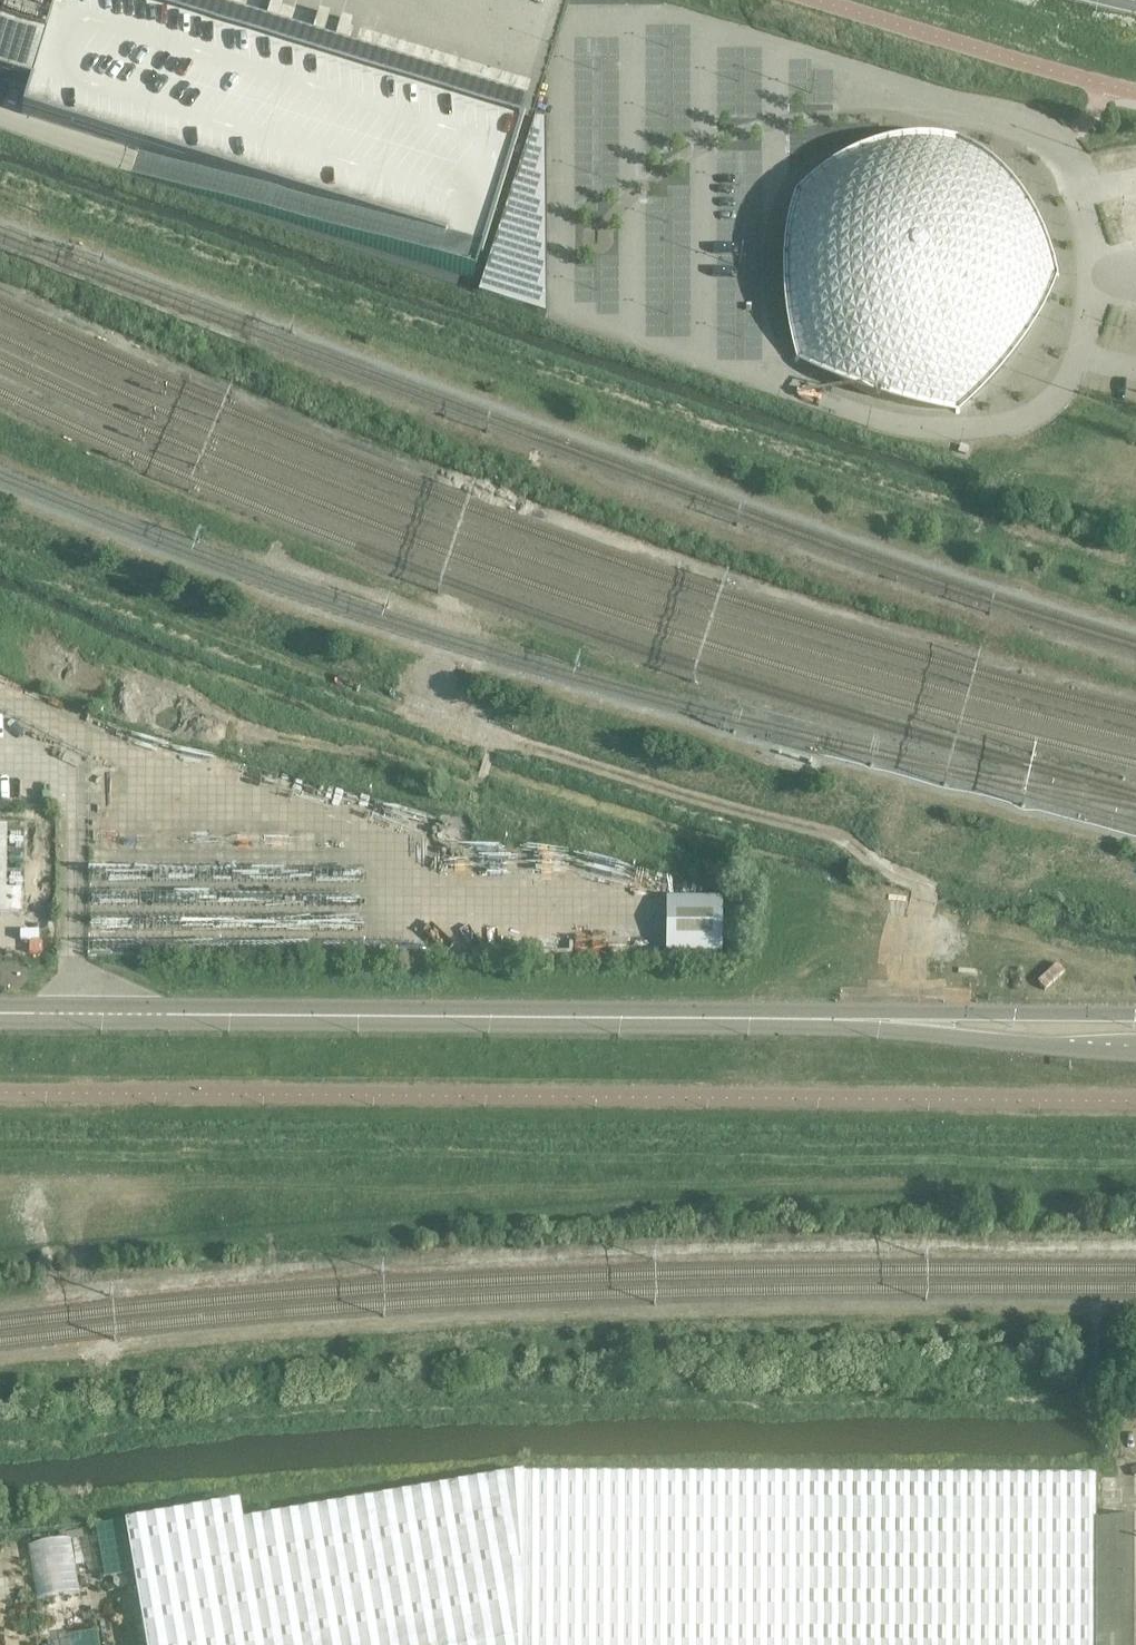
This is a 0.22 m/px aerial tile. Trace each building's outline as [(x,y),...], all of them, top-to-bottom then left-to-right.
[(35,81),(27,106),(142,143),(134,168),(475,279),(483,254),(529,113),(527,112),(526,114),(173,0),(0,0),(0,69),(35,81)] [(534,116),(479,295),(550,316),(546,120),(534,116)] [(1052,281),(1054,275),(1054,273),(1050,261),(1045,248),(1043,249),(1038,237),(1040,236),(1039,236),(1033,223),(1030,219),(1028,215),(1025,211),(1022,207),(1020,203),(1017,199),(1014,195),(1008,187),(1002,180),(995,173),(985,163),(979,157),(968,148),(958,140),(956,140),(952,140),(949,140),(945,140),(942,140),(938,140),(929,141),(926,141),(922,141),(918,142),(915,142),(911,143),(897,146),(888,148),(883,149),(878,151),(873,152),(869,154),(864,155),(860,157),(855,159),(851,161),(846,163),(842,165),(838,167),(833,169),(825,173),(821,176),(817,179),(812,182),(808,185),(804,188),(800,191),(799,193),(797,196),(796,200),(795,203),(794,207),(793,210),(792,214),(791,218),(790,222),(789,227),(788,232),(788,237),(787,241),(789,242),(787,259),(785,259),(785,274),(785,289),(787,289),(789,307),(787,307),(788,314),(788,317),(789,321),(789,324),(790,328),(791,331),(792,335),(793,340),(794,344),(796,348),(797,352),(799,356),(800,358),(803,360),(805,362),(808,364),(811,366),(814,368),(821,373),(833,380),(839,382),(844,385),(849,387),(855,389),(860,391),(874,396),(888,400),(897,403),(911,405),(930,408),(938,408),(942,408),(945,408),(949,408),(952,408),(956,408),(958,408),(961,406),(963,404),(966,402),(969,400),(972,398),(979,392),(985,386),(993,377),(1002,369),(1008,361),(1014,354),(1033,325),(1040,312),(1038,311),(1043,299),(1045,300),(1050,287),(1052,281)] [(7,828),(0,828),(0,915),(22,915),(22,892),(6,892),(7,828)] [(666,952),(722,952),(722,899),(667,898),(666,952)] [(1096,1522),(1096,1477),(524,1475),(243,1523),(239,1503),(125,1523),(126,1527),(146,1644),(1095,1644),(1096,1522)] [(1096,1522),(1095,1644),(1135,1644),(1135,1522),(1096,1522)]
